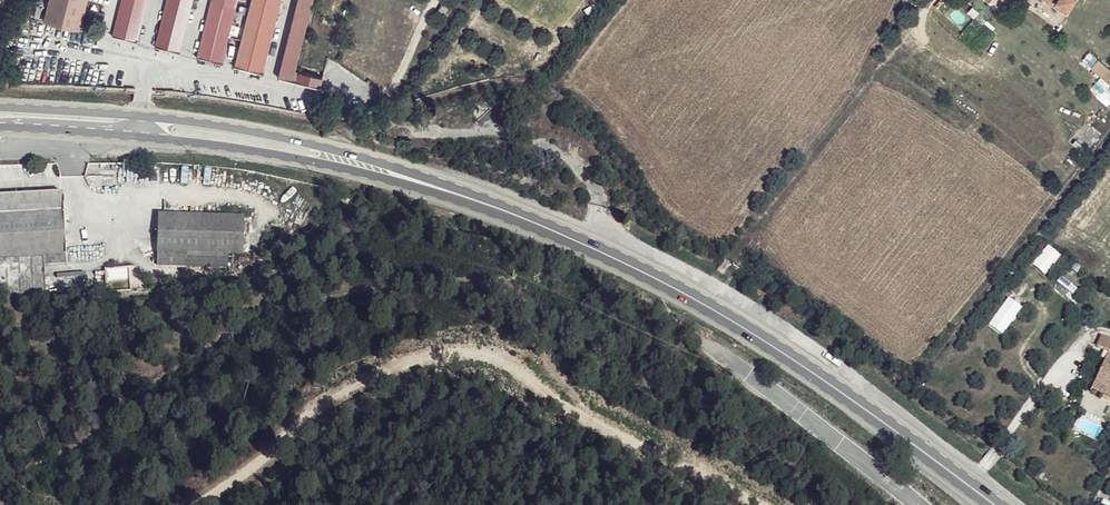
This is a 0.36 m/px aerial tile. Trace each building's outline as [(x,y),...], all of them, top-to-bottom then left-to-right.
[(46,20),(81,29),(88,0),(51,0),(46,20)] [(115,36),(137,42),(147,0),(124,0),(115,36)] [(157,47),(179,52),(193,0),(169,0),(157,47)] [(199,58),(224,65),(227,57),(225,56),(228,46),(226,46),(238,0),(214,0),(199,58)] [(236,66),(262,73),(281,0),(253,0),(236,66)] [(295,70),(313,0),(298,0),(279,77),(293,81),(295,70)] [(1056,5),(1052,9),(1062,18),(1078,0),(1050,0),(1056,5)] [(444,4),(439,11),(445,15),(449,7),(444,4)] [(45,12),(38,9),(35,17),(43,20),(45,12)] [(1089,52),(1081,61),(1109,86),(1109,70),(1089,52)] [(317,87),(320,77),(301,72),(295,70),(293,81),(317,87)] [(522,109),(533,112),(536,101),(525,98),(522,109)] [(42,255),(65,254),(62,193),(0,196),(0,257),(42,255)] [(157,253),(228,254),(243,255),(244,213),(158,211),(157,253)] [(228,266),(228,254),(157,253),(157,265),(228,266)] [(42,255),(0,257),(0,296),(43,295),(42,255)] [(1007,297),(987,324),(1001,335),(1022,307),(1007,297)] [(1101,335),(1096,345),(1108,350),(1109,351),(1109,339),(1101,335)] [(1109,387),(1109,351),(1108,350),(1094,380),(1109,387)] [(1094,380),(1091,387),(1109,396),(1109,387),(1094,380)]
